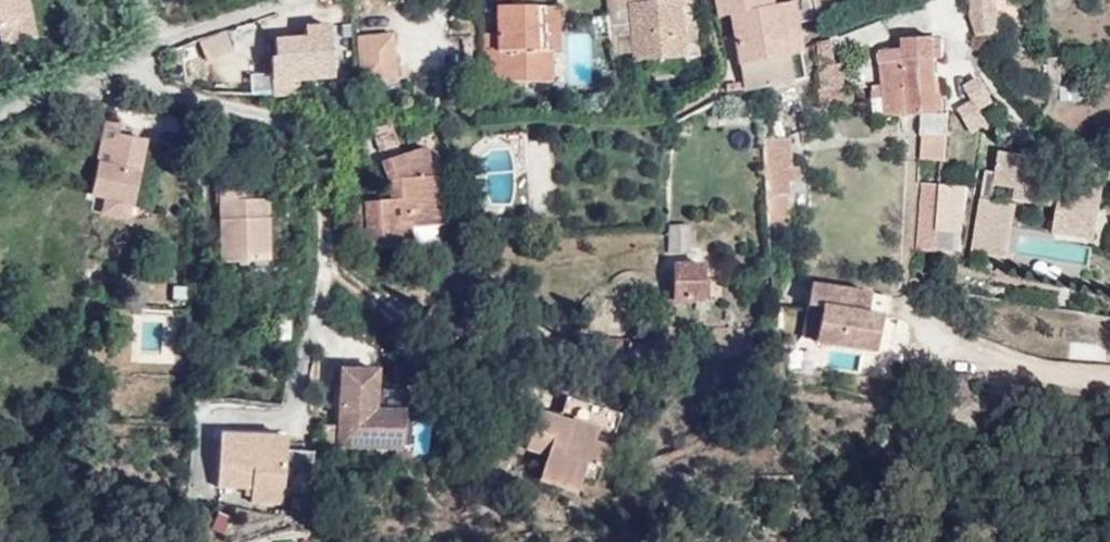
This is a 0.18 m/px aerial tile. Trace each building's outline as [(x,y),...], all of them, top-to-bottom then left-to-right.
[(19,0),(0,0),(0,26),(23,22),(19,0)] [(23,22),(32,20),(28,0),(19,0),(23,22)] [(648,0),(616,0),(617,12),(631,11),(637,64),(684,58),(677,0),(676,0),(648,3),(648,0)] [(780,5),(773,7),(771,0),(715,0),(718,17),(731,15),(745,91),(787,84),(793,83),(789,56),(780,5)] [(831,0),(813,0),(816,14),(832,10),(831,0)] [(801,46),(793,3),(780,5),(789,56),(802,54),(801,46)] [(560,7),(546,8),(547,51),(551,52),(561,51),(560,7)] [(499,36),(481,36),(481,84),(526,84),(526,77),(552,77),(551,52),(547,51),(546,8),(498,8),(499,36)] [(375,23),(372,10),(358,12),(360,26),(375,23)] [(23,22),(0,26),(0,30),(3,45),(35,39),(32,20),(23,22)] [(298,82),(334,80),(331,36),(330,27),(306,29),(306,39),(275,41),(276,58),(272,58),(274,81),(297,80),(298,82)] [(397,77),(394,34),(362,36),(365,79),(397,77)] [(230,48),(225,35),(203,44),(208,57),(230,48)] [(331,36),(334,80),(341,79),(338,36),(331,36)] [(934,39),(910,40),(903,40),(904,50),(885,51),(881,56),(885,91),(874,92),(876,117),(911,115),(921,114),(924,114),(937,114),(937,97),(934,39)] [(820,67),(835,66),(832,41),(817,43),(820,67)] [(842,65),(835,66),(820,67),(823,90),(820,91),(821,102),(842,100),(841,88),(844,88),(842,65)] [(978,75),(961,85),(970,100),(956,108),(968,127),(998,109),(978,75)] [(645,100),(645,85),(627,85),(628,100),(645,100)] [(1089,86),(1064,88),(1066,100),(1090,98),(1089,86)] [(937,114),(948,113),(946,96),(937,97),(937,114)] [(923,138),(921,160),(944,163),(948,113),(937,114),(924,114),(923,138)] [(103,122),(90,197),(128,204),(130,204),(144,141),(117,136),(119,125),(103,122)] [(117,136),(144,141),(147,128),(119,123),(119,125),(117,136)] [(789,139),(766,140),(768,148),(768,168),(771,214),(789,212),(787,195),(789,195),(788,182),(799,181),(799,167),(791,167),(789,139)] [(412,225),(440,222),(443,222),(440,175),(436,174),(426,147),(386,160),(393,182),(394,188),(401,187),(401,198),(394,198),(363,200),(362,206),(358,207),(361,247),(412,243),(412,225)] [(1035,160),(999,153),(996,174),(986,172),(971,254),(1003,260),(1013,206),(992,202),(995,186),(1060,198),(1053,235),(1086,241),(1091,242),(1101,188),(1055,180),(1055,184),(1047,183),(1048,178),(1048,177),(1049,176),(1049,174),(1048,174),(1048,173),(1048,172),(1048,171),(1048,170),(1047,170),(1047,168),(1046,167),(1046,166),(1045,165),(1044,164),(1043,164),(1043,163),(1042,163),(1041,162),(1041,161),(1040,161),(1039,161),(1038,160),(1037,160),(1036,160),(1035,160)] [(916,231),(936,234),(940,187),(920,184),(916,231)] [(220,263),(267,261),(265,202),(241,202),(240,185),(217,185),(220,263)] [(90,197),(85,195),(85,199),(92,200),(91,210),(91,211),(124,218),(128,204),(90,197)] [(789,212),(771,214),(773,233),(790,232),(789,212)] [(441,242),(440,222),(412,225),(412,243),(441,242)] [(690,252),(690,225),(672,225),(671,252),(690,252)] [(916,231),(914,250),(935,254),(936,234),(916,231)] [(704,302),(704,265),(674,264),(674,301),(704,302)] [(873,294),(814,284),(811,306),(824,308),(819,342),(878,352),(884,316),(870,314),(873,294)] [(870,314),(884,316),(889,317),(892,296),(873,294),(870,314)] [(604,359),(639,363),(641,342),(605,339),(604,359)] [(405,448),(406,413),(376,411),(377,372),(343,371),(341,446),(405,448)] [(605,468),(621,413),(567,397),(560,420),(540,414),(529,447),(549,454),(542,480),(580,491),(589,463),(605,468)] [(414,450),(428,450),(428,424),(413,424),(414,450)] [(218,465),(283,476),(284,440),(217,439),(218,465)] [(282,505),(283,476),(218,465),(218,490),(245,491),(252,491),(252,499),(252,504),(282,505)]
